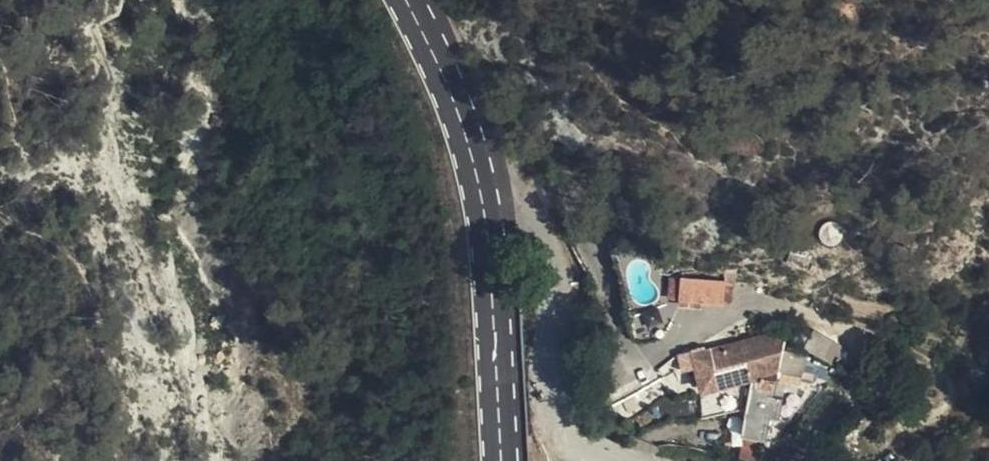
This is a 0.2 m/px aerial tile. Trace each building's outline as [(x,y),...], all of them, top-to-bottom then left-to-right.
[(669,285),(727,299),(731,275),(684,264),(674,261),(669,285)] [(781,337),(686,346),(692,423),(742,418),(736,439),(737,440),(753,443),(760,444),(765,422),(775,422),(782,387),(792,387),(798,359),(777,357),(781,337)] [(840,358),(816,337),(804,354),(827,374),(840,358)] [(737,440),(732,459),(738,460),(747,460),(753,443),(737,440)]
